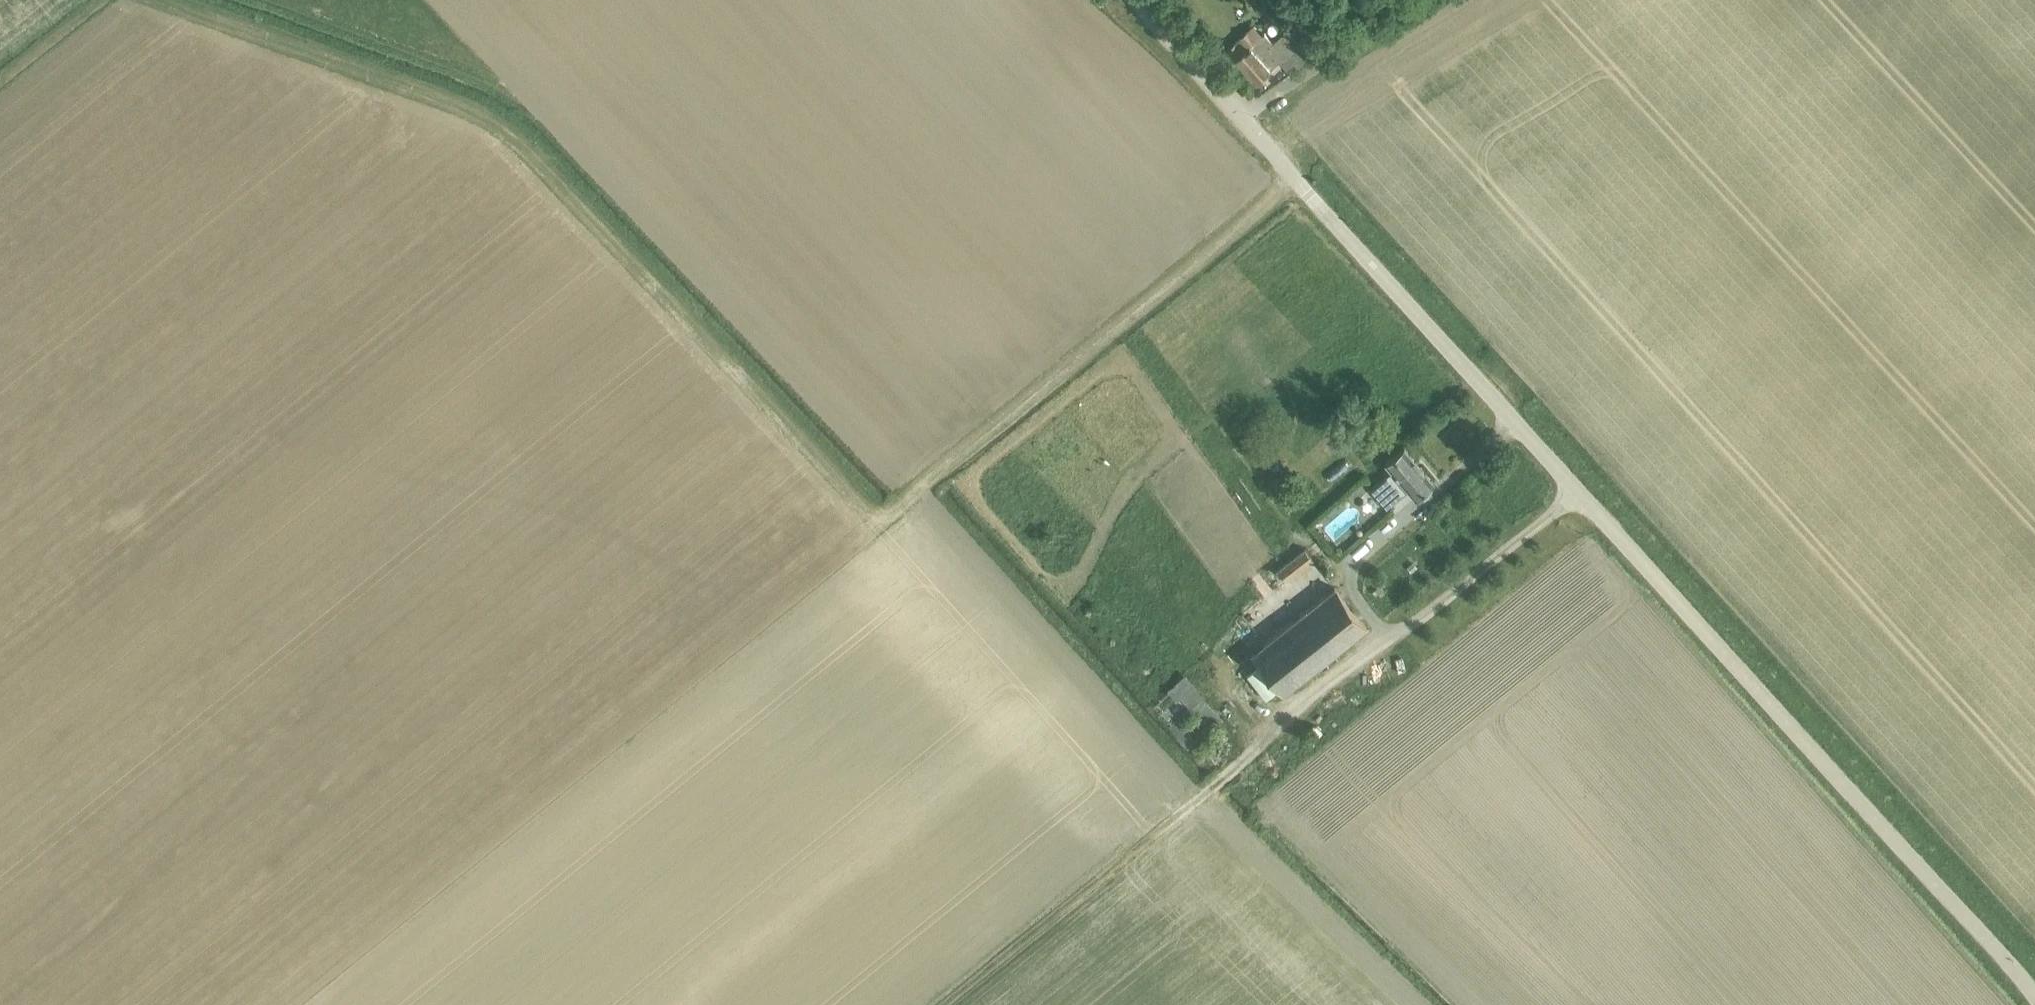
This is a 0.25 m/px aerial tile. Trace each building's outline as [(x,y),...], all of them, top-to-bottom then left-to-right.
[(1265,33),(1236,60),(1256,82),(1279,61),(1282,64),(1284,62),(1293,72),(1312,55),(1302,44),(1307,39),(1297,28),(1292,33),(1289,30),(1274,44),(1265,33)] [(1415,497),(1434,481),(1404,447),(1386,463),(1393,471),(1371,489),(1387,507),(1408,489),(1415,497)] [(1358,505),(1328,522),(1337,536),(1366,519),(1358,505)] [(1273,575),(1281,585),(1313,560),(1305,549),(1273,575)] [(1367,628),(1335,587),(1251,653),(1284,694),(1367,628)] [(1187,674),(1153,706),(1191,746),(1224,718),(1187,674)]
